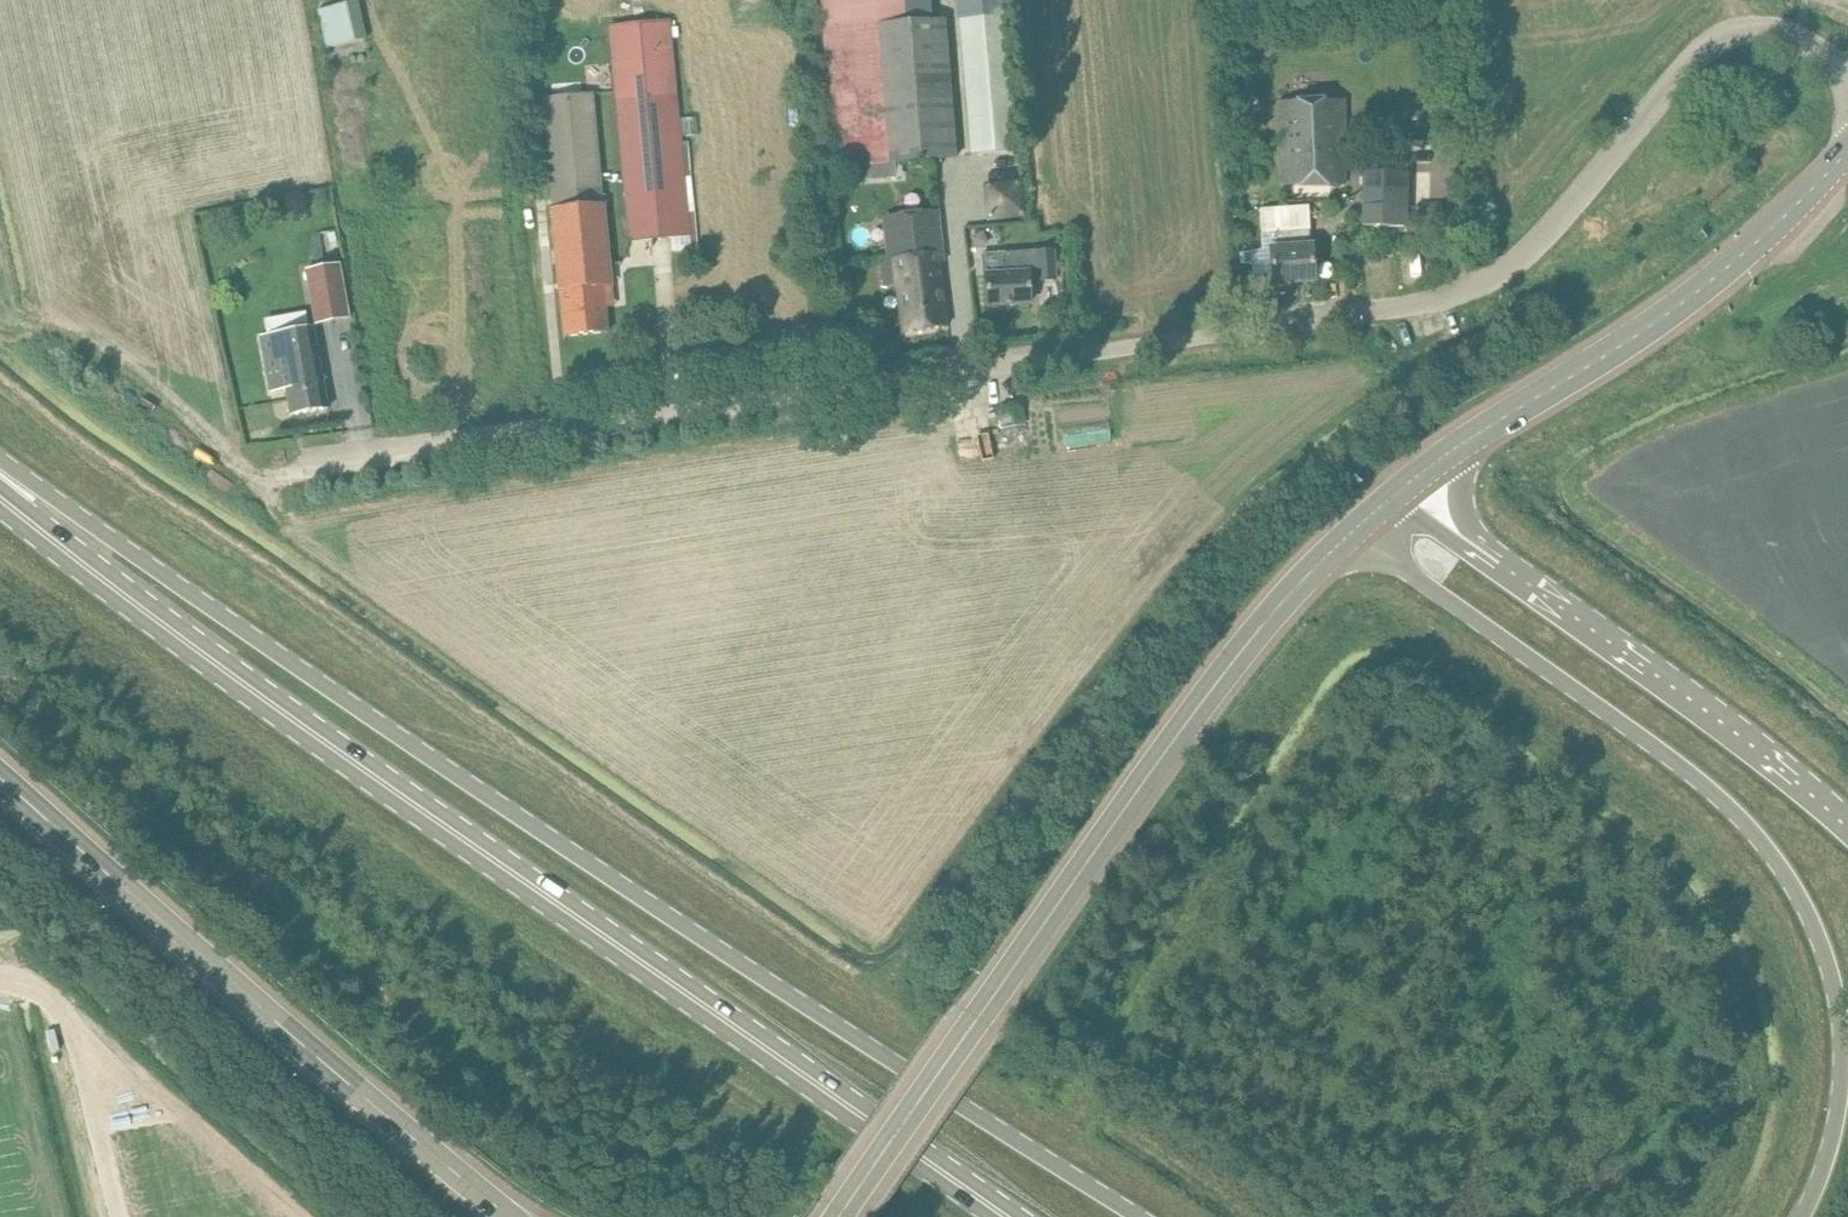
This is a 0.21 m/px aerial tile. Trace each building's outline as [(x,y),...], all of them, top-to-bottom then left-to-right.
[(335,38),(369,32),(363,0),(327,0),(335,38)] [(906,23),(904,0),(820,0),(833,168),(860,166),(893,163),(882,25),(906,23)] [(1007,0),(959,0),(961,22),(1008,18),(1007,0)] [(972,156),(1020,152),(1008,18),(961,22),(972,156)] [(946,20),(906,23),(882,25),(893,163),(896,163),(932,159),(932,154),(956,152),(946,20)] [(689,212),(671,21),(611,27),(631,243),(689,236),(690,249),(698,248),(694,211),(689,212)] [(593,95),(543,100),(552,211),(565,336),(608,332),(604,292),(609,291),(608,285),(611,285),(593,95)] [(1347,101),(1281,103),(1284,186),(1344,186),(1347,101)] [(893,163),(860,166),(861,181),(897,179),(896,163),(893,163)] [(1363,229),(1409,230),(1409,173),(1364,172),(1363,229)] [(1020,182),(986,183),(988,219),(1022,218),(1020,182)] [(946,262),(939,210),(881,216),(886,258),(879,259),(882,287),(898,285),(903,332),(947,327),(939,263),(946,262)] [(1315,280),(1313,256),(1312,245),(1310,246),(1309,228),(1276,231),(1278,249),(1270,250),(1273,283),(1315,280)] [(993,248),(987,231),(974,236),(980,253),(993,248)] [(1031,302),(1030,274),(1038,274),(1039,281),(1056,280),(1054,249),(1028,250),(1002,252),(1003,273),(986,274),(988,305),(1031,302)] [(351,321),(341,263),(305,269),(316,327),(351,321)] [(304,311),(265,318),(268,334),(261,336),(271,391),(286,389),(291,415),(328,409),(314,327),(307,328),(304,311)] [(1069,315),(1049,316),(1050,332),(1070,331),(1069,315)] [(1064,444),(1112,442),(1111,423),(1063,425),(1064,444)]
